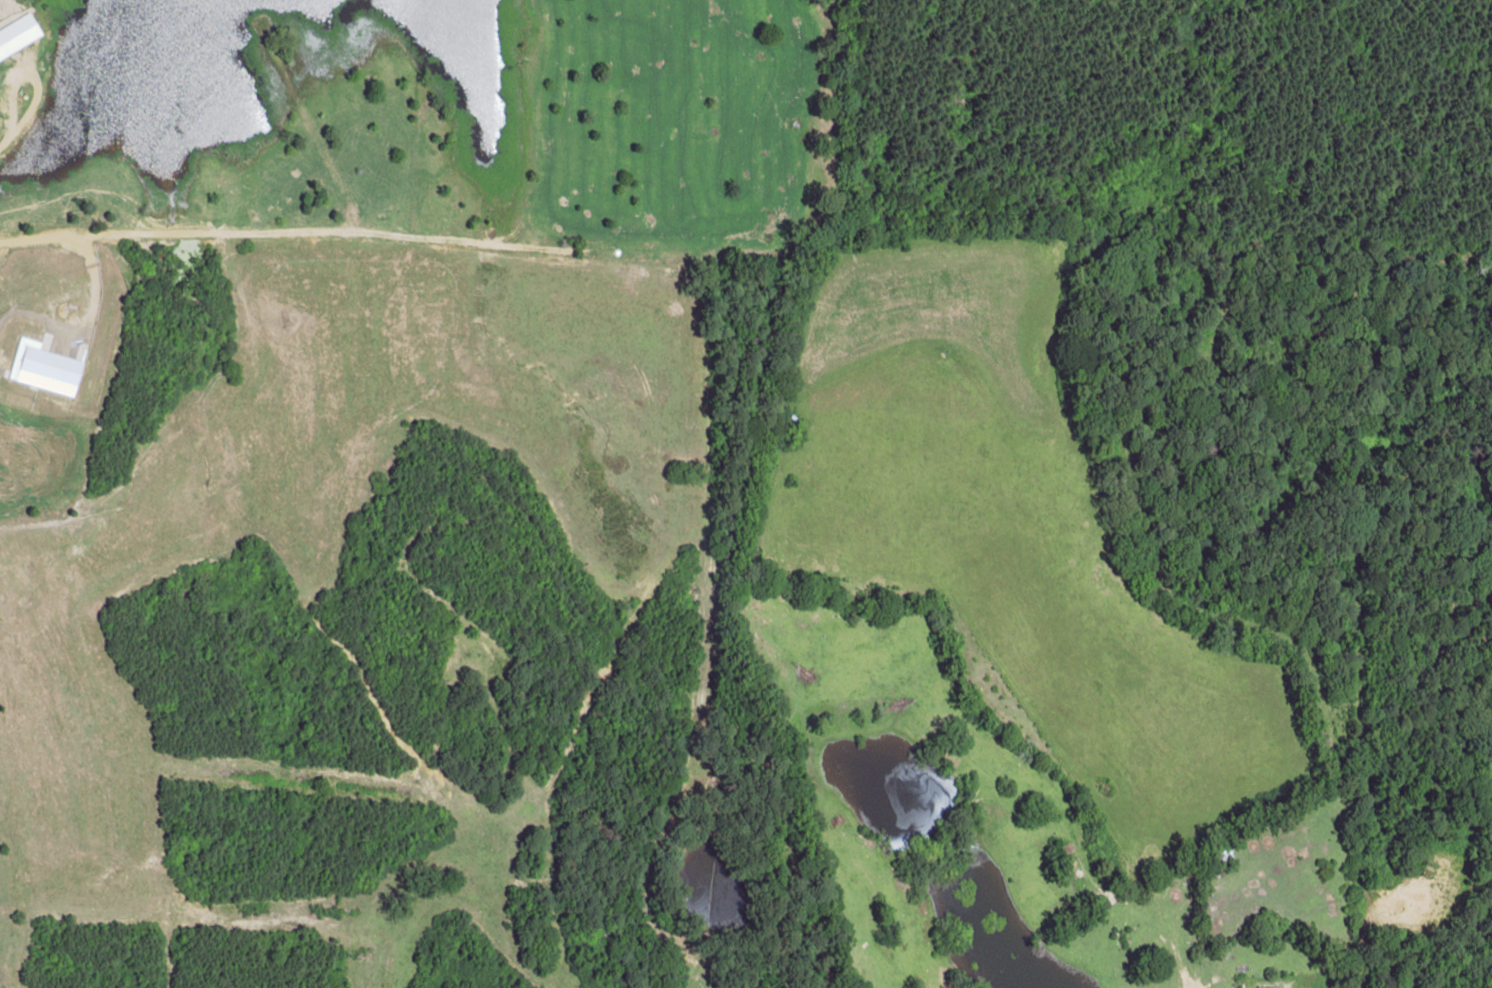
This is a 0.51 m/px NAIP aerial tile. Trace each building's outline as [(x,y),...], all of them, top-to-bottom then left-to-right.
[(43,34),(30,11),(0,28),(0,58),(43,34)] [(83,360),(40,349),(42,341),(19,335),(8,379),(74,396),(83,360)]
